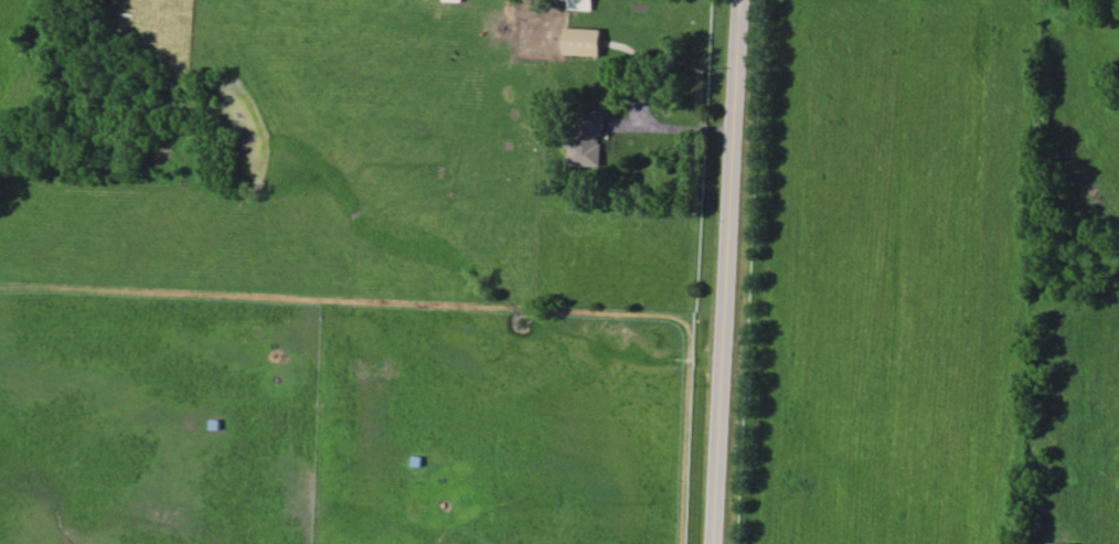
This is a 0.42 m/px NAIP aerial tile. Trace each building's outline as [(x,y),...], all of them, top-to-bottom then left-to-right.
[(595,0),(564,0),(564,1),(571,1),(571,11),(595,11),(595,0)] [(568,56),(604,56),(604,29),(568,29),(568,56)] [(573,167),(605,168),(607,116),(575,115),(573,167)]
